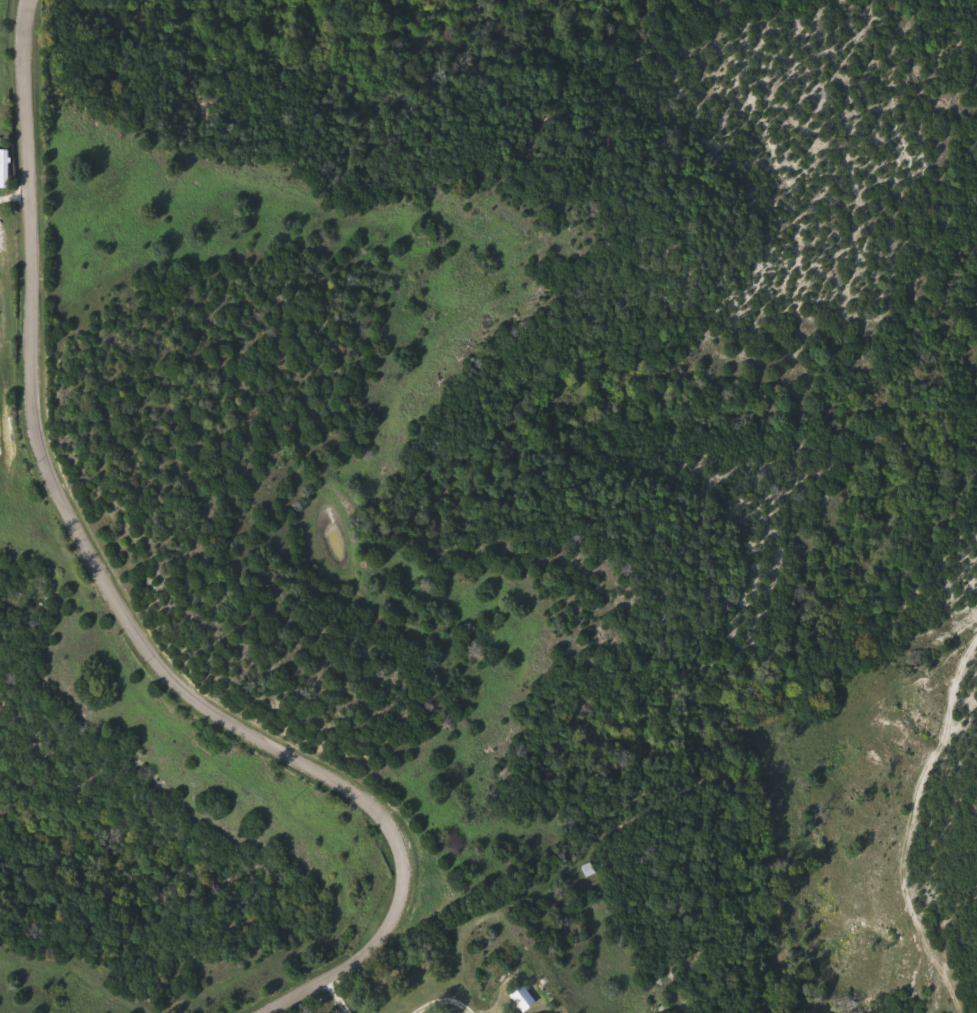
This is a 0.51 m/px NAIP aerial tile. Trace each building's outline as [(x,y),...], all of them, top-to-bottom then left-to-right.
[(583,867),(591,863),(596,873),(588,877),(583,867)]
